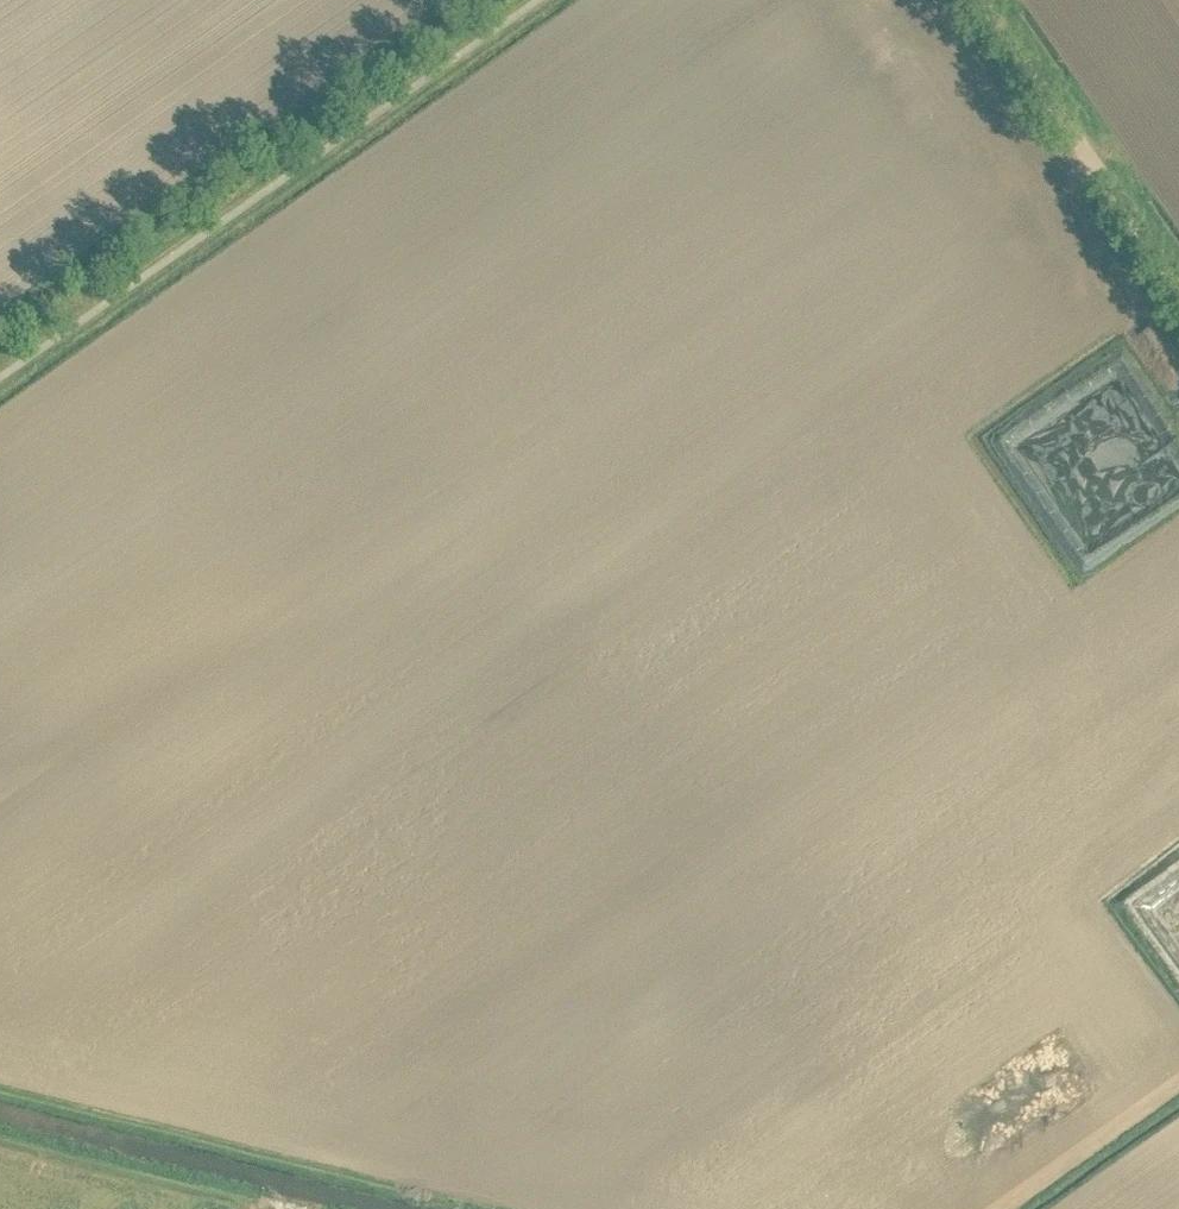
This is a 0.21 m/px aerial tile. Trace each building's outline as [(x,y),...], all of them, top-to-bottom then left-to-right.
[(1117,369),(1011,425),(1024,448),(1036,441),(1033,434),(1060,420),(1071,440),(1093,428),(1086,415),(1108,404),(1104,398),(1137,380),(1132,372),(1121,377),(1117,369)] [(1178,472),(1178,443),(1159,449),(1164,465),(1172,463),(1175,474),(1178,472)]
